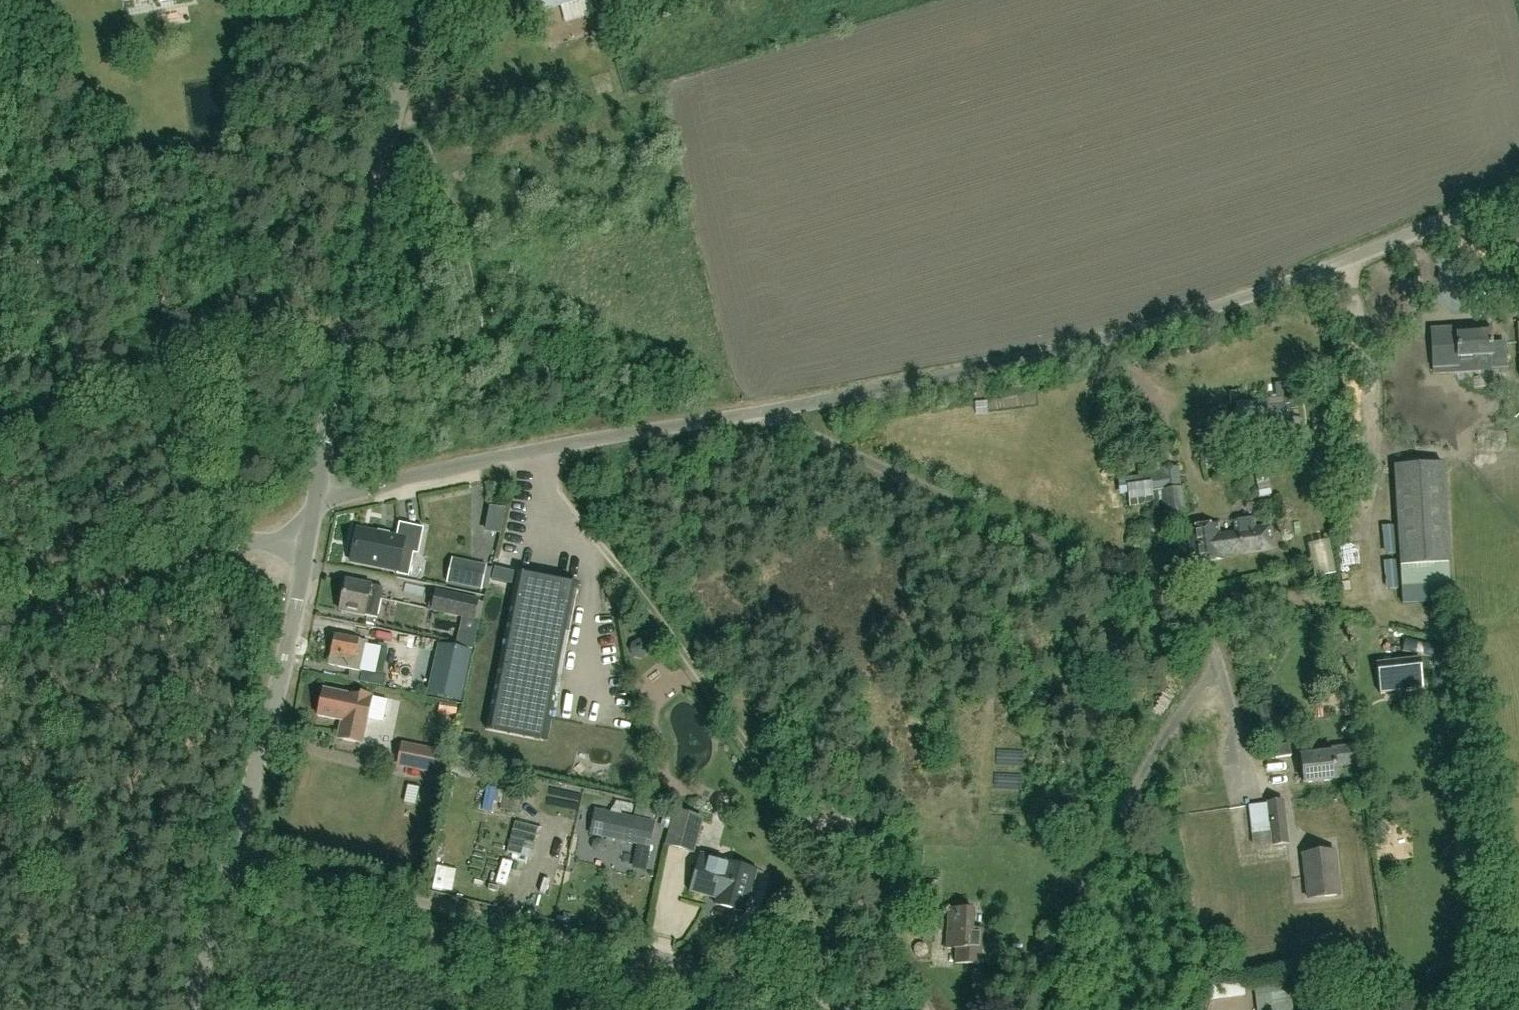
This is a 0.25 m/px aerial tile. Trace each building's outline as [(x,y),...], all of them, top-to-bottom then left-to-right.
[(528,14),(576,0),(524,0),(528,14)] [(1506,342),(1491,343),(1490,326),(1431,329),(1433,370),(1459,368),(1458,362),(1472,361),(1472,357),(1488,357),(1489,372),(1507,371),(1506,342)] [(1285,410),(1298,409),(1296,398),(1284,400),(1285,406),(1285,410)] [(1268,400),(1234,403),(1236,423),(1268,420),(1269,425),(1287,423),(1285,410),(1285,406),(1269,407),(1268,400)] [(1185,511),(1177,466),(1159,470),(1158,463),(1137,467),(1143,505),(1161,502),(1163,515),(1185,511)] [(1393,466),(1399,566),(1449,564),(1443,463),(1393,466)] [(1232,520),(1234,533),(1219,535),(1217,524),(1187,528),(1192,563),(1222,559),(1222,556),(1273,549),(1269,526),(1255,528),(1254,517),(1232,520)] [(423,528),(399,523),(396,537),(357,529),(351,561),(397,570),(401,550),(415,552),(416,544),(420,545),(423,528)] [(485,566),(462,561),(457,584),(480,589),(485,566)] [(578,586),(515,573),(485,729),(548,741),(578,586)] [(384,588),(370,586),(345,581),(339,611),(378,618),(384,588)] [(430,611),(474,621),(479,599),(435,589),(430,611)] [(467,634),(458,632),(457,639),(455,646),(464,648),(473,650),(474,643),(476,636),(467,634)] [(334,635),(328,666),(361,672),(367,642),(359,640),(334,635)] [(646,655),(648,648),(644,642),(637,640),(631,644),(629,650),(633,657),(640,658),(646,655)] [(441,697),(461,701),(471,653),(451,649),(441,697)] [(1378,658),(1381,688),(1425,683),(1422,653),(1378,658)] [(409,695),(416,661),(391,656),(384,689),(409,695)] [(337,739),(361,744),(368,717),(380,719),(383,699),(360,694),(359,697),(323,690),(317,716),(341,721),(337,739)] [(438,712),(456,715),(457,704),(440,701),(438,712)] [(396,767),(438,775),(443,750),(401,742),(396,767)] [(1314,749),(1314,755),(1300,756),(1303,784),(1337,780),(1335,768),(1362,765),(1359,744),(1314,749)] [(403,804),(415,806),(418,789),(406,787),(403,804)] [(1251,834),(1269,832),(1271,846),(1289,845),(1284,800),(1266,802),(1266,804),(1248,806),(1251,834)] [(656,808),(636,804),(634,816),(653,820),(656,808)] [(664,846),(694,854),(704,818),(673,810),(664,846)] [(596,811),(591,834),(647,846),(652,823),(596,811)] [(1335,851),(1302,855),(1307,899),(1339,895),(1335,851)] [(715,904),(743,912),(755,870),(700,854),(689,892),(716,899),(715,904)] [(948,909),(946,948),(956,949),(955,963),(980,965),(982,930),(972,930),(973,910),(948,909)] [(634,932),(632,942),(642,944),(644,934),(634,932)]
